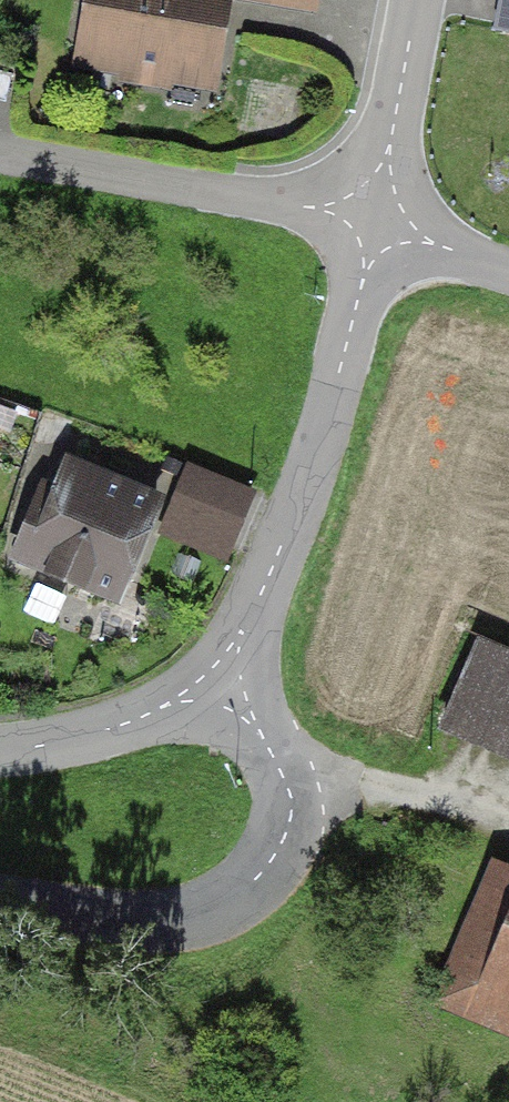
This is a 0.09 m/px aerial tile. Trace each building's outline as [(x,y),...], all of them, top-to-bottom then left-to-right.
[(71,73),(215,98),(232,0),(84,0),(71,73)] [(496,25),(508,28),(508,0),(501,0),(496,25)] [(121,604),(161,503),(50,460),(11,561),(121,604)] [(201,461),(168,533),(230,560),(262,489),(201,461)] [(474,645),(438,731),(508,761),(508,660),(474,645)] [(488,863),(429,997),(470,1014),(508,925),(508,872),(488,863)] [(470,1014),(508,1032),(508,925),(470,1014)]
